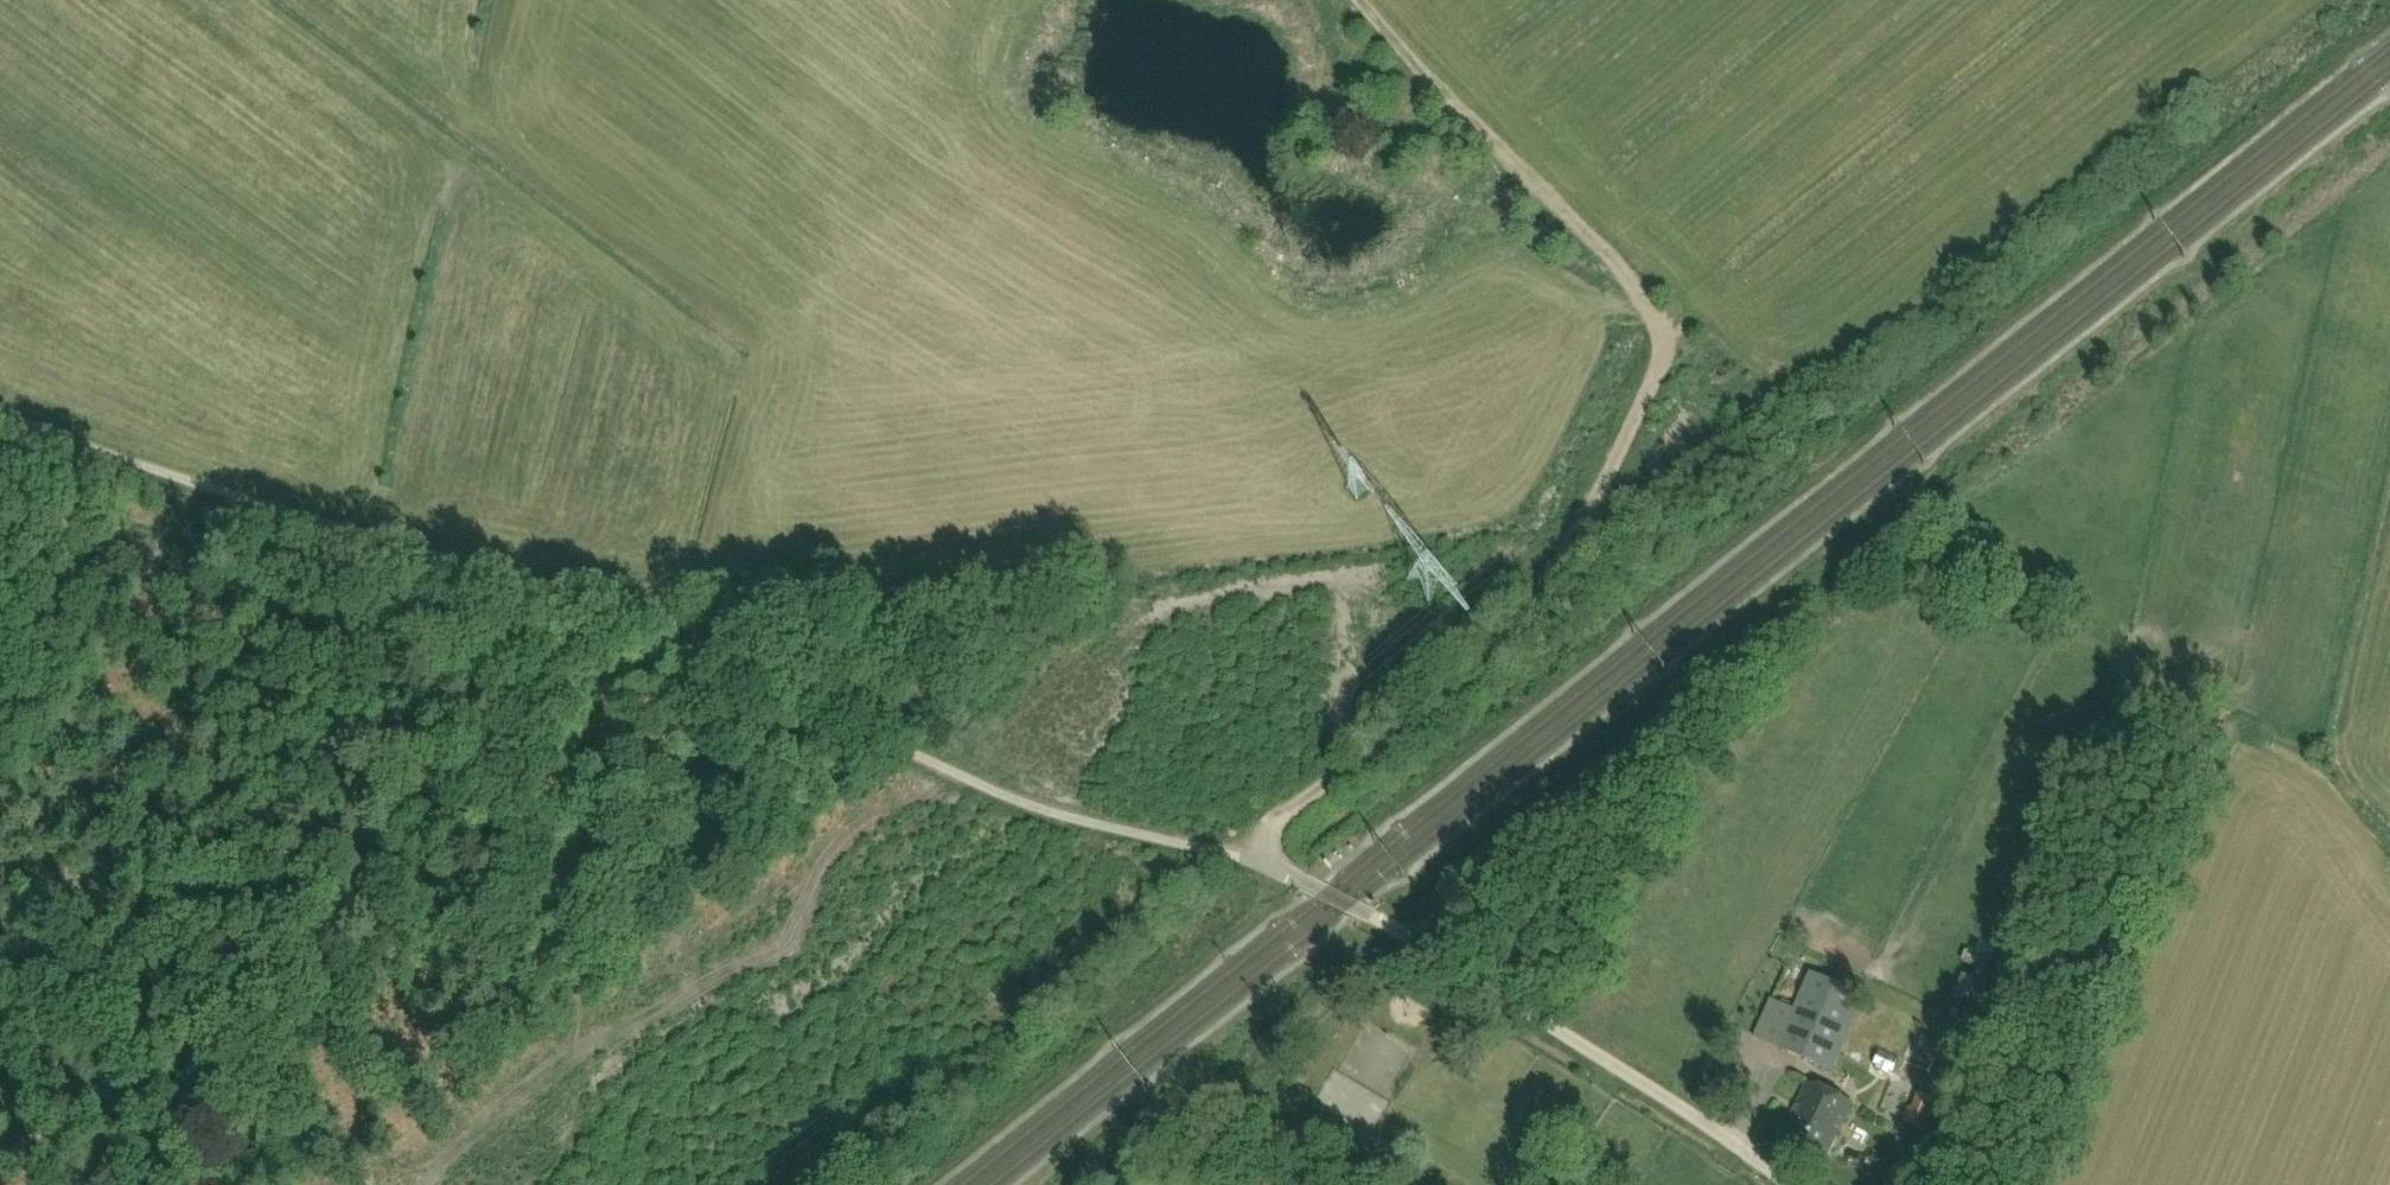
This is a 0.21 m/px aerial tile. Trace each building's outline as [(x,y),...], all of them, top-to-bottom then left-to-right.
[(1779,1046),(1829,1069),(1861,997),(1812,975),(1779,1046)] [(1826,1158),(1852,1105),(1807,1083),(1781,1137),(1826,1158)]
